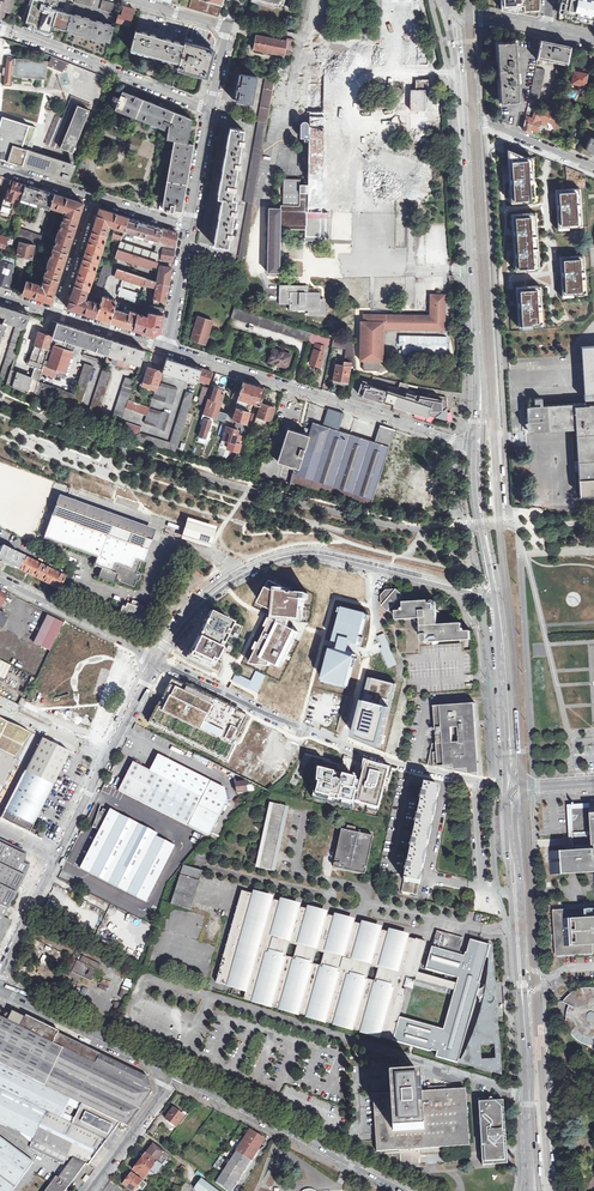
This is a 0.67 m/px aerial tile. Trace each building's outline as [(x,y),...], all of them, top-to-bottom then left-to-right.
[(0,16),(2,16),(4,17),(6,11),(7,8),(11,9),(13,5),(14,5),(16,0),(0,0),(0,16)] [(63,0),(40,0),(39,3),(32,2),(26,24),(31,26),(33,26),(33,29),(48,33),(50,34),(52,27),(66,31),(66,30),(71,14),(53,10),(54,7),(54,6),(57,6),(58,1),(62,2),(63,0)] [(120,5),(103,0),(100,9),(118,14),(120,5)] [(196,10),(199,0),(191,0),(188,8),(196,10)] [(196,10),(218,16),(222,6),(222,5),(203,0),(199,0),(196,10)] [(501,9),(539,17),(539,0),(501,0),(501,9)] [(559,3),(560,4),(558,13),(560,13),(558,21),(593,28),(593,0),(559,0),(559,3)] [(130,8),(127,8),(127,10),(125,10),(124,10),(122,16),(119,15),(116,22),(130,26),(132,17),(134,10),(134,9),(133,9),(130,8)] [(71,14),(66,30),(67,30),(78,33),(99,39),(108,42),(110,42),(114,27),(71,14)] [(172,41),(170,40),(162,38),(158,37),(148,34),(147,34),(136,30),(131,48),(141,51),(143,52),(145,52),(165,58),(167,59),(169,59),(179,62),(184,44),(176,42),(172,41)] [(284,55),(284,54),(286,41),(279,40),(276,39),(256,36),(254,49),(284,55)] [(284,54),(292,56),(295,39),(287,38),(286,41),(284,54)] [(570,46),(541,40),(537,58),(567,64),(570,46)] [(500,102),(518,101),(515,41),(497,42),(500,102)] [(200,74),(203,75),(205,76),(206,76),(213,51),(210,50),(207,49),(207,48),(205,48),(205,49),(193,45),(192,44),(185,42),(184,44),(179,62),(178,65),(177,69),(185,71),(185,70),(187,71),(192,72),(200,74)] [(50,63),(47,62),(47,66),(64,72),(64,69),(67,70),(69,63),(52,57),(50,63)] [(47,62),(7,59),(6,69),(4,68),(3,76),(5,76),(4,86),(11,87),(12,75),(16,76),(16,77),(46,80),(47,66),(47,62)] [(529,98),(534,100),(539,101),(545,70),(535,68),(529,98)] [(550,103),(559,105),(566,69),(557,68),(550,103)] [(574,71),(572,83),(579,84),(579,85),(578,87),(578,88),(578,89),(578,90),(579,92),(580,93),(581,94),(582,94),(583,94),(585,93),(586,93),(587,92),(587,91),(588,90),(588,88),(585,87),(587,74),(574,71)] [(240,81),(238,80),(236,91),(235,94),(237,94),(236,101),(253,104),(258,77),(241,74),(240,81)] [(266,78),(258,121),(267,123),(270,107),(275,80),(266,78)] [(410,90),(410,129),(426,129),(426,80),(416,80),(416,90),(410,90)] [(174,141),(187,143),(188,138),(192,119),(177,113),(135,96),(127,92),(123,91),(122,91),(121,94),(118,102),(115,109),(165,130),(166,125),(169,126),(168,132),(166,139),(174,141)] [(112,99),(118,102),(121,94),(115,92),(113,97),(112,99)] [(79,106),(90,110),(92,105),(73,97),(63,119),(57,117),(45,144),(69,154),(70,151),(61,148),(58,146),(76,104),(79,106)] [(72,152),(90,110),(79,106),(61,148),(70,151),(72,152)] [(523,129),(532,133),(533,130),(537,132),(541,122),(545,123),(548,122),(552,124),(558,121),(556,116),(557,113),(550,109),(541,113),(535,111),(533,118),(526,116),(523,129)] [(23,166),(35,127),(2,116),(0,122),(0,159),(23,166)] [(267,123),(258,121),(244,202),(248,203),(238,261),(243,262),(252,209),(258,177),(267,123)] [(214,245),(228,247),(230,238),(232,238),(232,233),(230,233),(234,215),(236,215),(237,211),(234,210),(236,200),(232,200),(233,191),(236,191),(236,187),(234,186),(238,168),(239,168),(240,164),(239,164),(242,145),(244,145),(245,141),(243,140),(244,130),(230,128),(228,140),(224,163),(220,186),(218,198),(222,199),(220,211),(216,233),(214,245)] [(590,137),(585,150),(593,153),(593,139),(590,137)] [(193,144),(187,143),(174,141),(162,207),(166,208),(166,211),(166,212),(170,211),(173,213),(173,212),(173,211),(173,209),(182,211),(192,153),(192,151),(193,149),(193,146),(194,145),(194,144),(193,144)] [(508,151),(511,194),(513,194),(513,202),(521,201),(521,202),(535,201),(532,157),(529,157),(528,151),(513,145),(511,151),(510,151),(508,151)] [(508,151),(510,151),(511,151),(507,149),(510,203),(521,202),(521,201),(513,202),(513,194),(511,194),(508,151)] [(70,181),(77,165),(73,164),(70,162),(36,152),(28,150),(27,155),(23,166),(67,180),(70,181)] [(567,189),(576,188),(579,188),(586,188),(585,174),(565,166),(567,189)] [(25,185),(22,184),(11,180),(9,189),(11,189),(8,199),(4,198),(0,197),(0,216),(10,219),(11,215),(19,218),(21,199),(25,185)] [(307,214),(308,194),(300,194),(301,180),(283,180),(283,206),(281,206),(281,209),(281,230),(306,230),(306,219),(303,219),(303,214),(305,214),(307,214)] [(50,207),(55,194),(48,192),(25,185),(21,199),(29,202),(29,204),(49,210),(50,207)] [(579,227),(576,188),(567,189),(566,189),(566,190),(556,191),(558,227),(568,227),(568,228),(579,227)] [(566,190),(566,189),(555,190),(557,228),(568,228),(568,227),(558,227),(556,191),(566,190)] [(63,222),(76,227),(81,212),(84,203),(55,194),(50,207),(62,211),(63,210),(66,211),(63,222)] [(124,231),(129,217),(111,212),(99,208),(97,217),(92,232),(105,236),(109,225),(112,226),(112,227),(124,231)] [(281,230),(281,209),(269,208),(267,273),(280,273),(281,230)] [(18,228),(17,236),(35,243),(47,247),(58,216),(49,213),(42,235),(18,228)] [(522,215),(512,215),(515,262),(517,262),(517,270),(526,269),(526,270),(536,269),(532,213),(522,214),(522,215)] [(526,270),(526,269),(517,270),(517,262),(515,262),(512,215),(522,215),(522,214),(511,214),(515,271),(526,270)] [(134,219),(129,217),(124,231),(123,233),(126,234),(158,245),(159,241),(163,228),(162,228),(158,227),(157,226),(154,225),(152,225),(149,224),(148,224),(146,223),(143,222),(134,219)] [(306,230),(306,237),(320,238),(320,219),(313,219),(306,219),(306,230)] [(53,249),(67,253),(72,240),(76,227),(63,222),(62,222),(58,234),(57,233),(56,238),(57,238),(53,249)] [(168,230),(163,228),(159,241),(168,244),(175,246),(176,246),(178,233),(173,231),(171,231),(168,230)] [(105,236),(92,232),(87,245),(83,258),(98,263),(101,252),(102,252),(104,247),(103,247),(106,237),(105,236)] [(35,243),(17,236),(16,241),(20,242),(35,246),(35,243)] [(35,246),(20,242),(17,257),(32,259),(35,246)] [(120,242),(118,249),(152,260),(155,253),(120,242)] [(175,250),(175,246),(168,244),(166,245),(165,247),(160,263),(172,267),(172,266),(173,262),(173,260),(173,257),(174,254),(175,251),(175,250)] [(158,245),(155,253),(152,260),(157,262),(160,263),(165,247),(158,245)] [(45,276),(59,280),(63,267),(67,253),(53,249),(50,260),(49,259),(47,265),(48,265),(45,276)] [(118,249),(115,258),(130,263),(135,265),(150,270),(151,266),(153,267),(154,266),(159,268),(160,266),(172,268),(172,267),(160,263),(157,262),(152,260),(118,249)] [(584,255),(559,257),(562,298),(573,297),(573,295),(586,294),(584,255)] [(14,265),(15,260),(5,256),(0,261),(14,265)] [(98,263),(83,258),(79,273),(75,285),(88,290),(89,290),(92,279),(93,279),(95,274),(94,274),(98,263)] [(0,261),(0,286),(4,287),(12,290),(14,265),(0,261)] [(146,278),(104,265),(95,292),(94,294),(102,296),(108,278),(110,275),(144,286),(146,278)] [(158,278),(157,282),(157,283),(169,285),(170,277),(172,268),(160,266),(159,268),(158,273),(158,275),(158,278)] [(26,281),(22,293),(51,303),(54,294),(59,280),(45,276),(41,287),(38,286),(39,285),(26,281)] [(157,282),(146,278),(144,286),(151,288),(151,290),(155,291),(157,283),(157,282)] [(157,283),(155,291),(154,302),(158,303),(159,299),(166,301),(167,293),(169,285),(157,283)] [(70,299),(67,308),(96,317),(100,305),(88,301),(88,302),(84,301),(88,290),(75,285),(70,299)] [(300,286),(283,285),(283,288),(280,288),(280,304),(290,305),(290,310),(308,310),(320,310),(320,299),(320,293),(308,292),(308,289),(300,287),(300,286)] [(527,287),(527,286),(515,287),(518,326),(529,325),(529,324),(519,325),(517,288),(527,287)] [(539,324),(537,286),(527,286),(527,287),(517,288),(519,325),(529,324),(529,325),(539,324)] [(140,303),(142,295),(121,288),(120,289),(118,289),(117,294),(118,294),(118,296),(124,298),(140,303)] [(364,314),(364,322),(383,322),(383,329),(445,330),(445,295),(431,294),(430,315),(408,315),(364,314)] [(100,305),(96,317),(107,320),(110,321),(113,312),(113,309),(116,301),(113,300),(103,297),(100,305)] [(130,303),(139,306),(140,303),(124,298),(124,299),(130,301),(130,303)] [(326,299),(320,299),(320,310),(308,310),(308,316),(325,316),(326,299)] [(7,322),(12,324),(16,325),(24,328),(26,323),(29,313),(17,309),(0,304),(0,320),(7,322)] [(138,313),(134,329),(153,335),(161,331),(165,307),(150,305),(147,316),(146,316),(138,313)] [(312,333),(235,308),(234,308),(231,318),(309,342),(312,333)] [(113,309),(113,312),(110,321),(134,329),(138,313),(129,311),(128,314),(113,309)] [(213,321),(198,316),(191,340),(206,344),(213,321)] [(53,321),(49,335),(53,336),(57,322),(53,321)] [(53,336),(76,344),(80,346),(85,331),(57,322),(53,336)] [(383,322),(364,322),(360,322),(360,361),(364,361),(379,361),(383,362),(383,329),(383,322)] [(6,383),(11,370),(12,366),(15,357),(24,328),(16,325),(0,376),(0,380),(6,383)] [(85,331),(80,346),(108,354),(113,340),(85,331)] [(34,345),(48,349),(53,336),(39,332),(34,345)] [(333,340),(312,333),(309,342),(332,348),(333,340)] [(76,344),(53,336),(48,349),(43,365),(66,373),(76,344)] [(442,346),(442,337),(397,337),(397,355),(442,355),(442,346)] [(115,341),(113,340),(108,354),(110,355),(113,356),(140,365),(142,360),(145,350),(115,341)] [(353,341),(333,340),(332,348),(346,349),(344,366),(351,367),(351,368),(356,369),(353,341)] [(27,393),(34,396),(34,395),(38,381),(41,372),(43,365),(48,349),(34,345),(28,365),(35,367),(32,378),(27,393)] [(593,409),(593,346),(581,347),(585,403),(574,404),(575,410),(593,409)] [(291,355),(273,349),(269,363),(287,369),(291,355)] [(325,353),(314,349),(310,363),(320,366),(325,353)] [(142,360),(148,361),(151,352),(145,350),(142,360)] [(105,364),(106,361),(83,354),(82,356),(105,364)] [(140,365),(113,356),(111,362),(113,364),(137,372),(139,367),(140,365)] [(167,357),(162,371),(163,373),(188,381),(197,383),(198,380),(202,368),(195,366),(195,368),(193,367),(173,360),(173,359),(167,357)] [(379,361),(364,361),(364,370),(379,371),(379,361)] [(77,387),(86,390),(93,367),(84,364),(77,387)] [(351,367),(344,366),(336,364),(333,380),(343,381),(342,384),(348,385),(351,368),(351,367)] [(66,373),(43,365),(41,372),(56,376),(65,378),(66,373)] [(163,373),(162,371),(148,367),(147,370),(142,385),(157,390),(159,386),(163,373)] [(208,383),(212,372),(202,368),(198,380),(208,383)] [(11,370),(6,383),(27,393),(32,378),(11,370)] [(96,420),(112,373),(102,370),(87,417),(96,420)] [(126,378),(110,425),(119,428),(121,421),(126,408),(128,400),(135,381),(126,378)] [(369,396),(371,388),(370,387),(372,381),(362,379),(358,393),(362,394),(369,396)] [(34,396),(70,410),(75,395),(38,381),(34,395),(34,396)] [(250,402),(260,405),(265,388),(243,381),(238,398),(250,402)] [(387,387),(386,391),(382,401),(388,402),(393,404),(406,408),(411,392),(406,390),(407,387),(413,388),(413,386),(398,383),(396,388),(387,387)] [(159,386),(157,390),(156,393),(155,392),(153,398),(173,404),(177,389),(162,384),(161,387),(159,386)] [(225,390),(212,386),(211,389),(208,398),(221,402),(221,401),(225,390)] [(70,410),(78,413),(86,390),(77,387),(75,395),(70,410)] [(208,398),(211,389),(206,387),(203,398),(207,399),(208,398)] [(386,391),(371,388),(369,396),(382,401),(386,391)] [(175,452),(194,394),(186,391),(170,442),(140,433),(137,435),(136,437),(135,440),(175,452)] [(448,420),(446,399),(427,395),(426,397),(418,396),(417,400),(413,399),(414,394),(412,392),(411,392),(406,408),(421,413),(428,415),(434,417),(448,420)] [(207,399),(203,414),(210,417),(216,418),(218,410),(221,402),(208,398),(207,399)] [(249,405),(250,402),(238,398),(235,408),(236,408),(249,412),(251,406),(249,405)] [(575,410),(574,404),(543,405),(542,398),(534,399),(534,403),(539,403),(540,406),(527,406),(528,423),(528,432),(576,429),(580,495),(593,494),(593,409),(575,410)] [(128,400),(126,408),(147,416),(150,409),(150,407),(128,400)] [(261,403),(257,416),(258,417),(271,421),(275,407),(261,403)] [(236,408),(232,420),(247,424),(250,412),(249,412),(236,408)] [(406,408),(405,410),(427,417),(428,415),(421,413),(406,408)] [(150,409),(147,416),(144,423),(157,427),(159,429),(164,431),(170,414),(164,412),(162,413),(150,409)] [(343,414),(343,413),(329,409),(323,425),(338,430),(342,417),(343,414)] [(225,421),(227,413),(218,410),(216,418),(225,421)] [(203,414),(200,423),(204,424),(205,419),(209,420),(210,417),(203,414)] [(255,420),(255,422),(269,427),(271,421),(258,417),(257,416),(255,420)] [(205,419),(204,424),(200,437),(206,439),(208,431),(212,421),(209,420),(205,419)] [(119,428),(137,435),(140,433),(142,428),(121,421),(119,428)] [(298,469),(297,474),(296,475),(321,482),(334,487),(346,491),(361,496),(373,499),(394,432),(375,442),(338,430),(323,425),(313,422),(312,426),(311,428),(311,429),(299,468),(298,469)] [(375,442),(394,432),(395,430),(380,425),(375,442)] [(222,439),(235,443),(239,430),(226,426),(223,435),(222,439)] [(302,435),(301,435),(289,431),(279,460),(292,464),(293,462),(296,463),(295,466),(299,468),(311,429),(305,427),(302,435)] [(275,461),(294,467),(298,469),(299,468),(295,466),(296,463),(293,462),(292,464),(279,460),(289,431),(301,435),(301,433),(287,428),(275,461)] [(206,439),(200,437),(198,442),(207,445),(211,432),(208,431),(206,439)] [(292,476),(290,482),(296,484),(321,491),(322,490),(341,496),(342,495),(351,498),(350,500),(371,505),(372,503),(373,499),(361,496),(346,491),(334,487),(321,482),(296,475),(297,474),(292,473),(292,476)] [(290,482),(289,487),(297,489),(300,490),(301,487),(296,486),(296,484),(290,482)] [(42,536),(51,539),(63,508),(56,505),(54,505),(42,536)] [(63,508),(51,540),(96,556),(94,564),(102,567),(117,573),(115,579),(134,586),(136,580),(137,580),(139,575),(135,573),(139,562),(140,560),(134,558),(136,552),(141,537),(108,524),(102,523),(71,511),(63,508)] [(213,529),(187,521),(183,536),(209,544),(211,537),(213,529)] [(17,568),(23,556),(1,545),(0,547),(0,560),(6,563),(17,568)] [(57,556),(43,549),(41,554),(44,556),(44,555),(51,559),(52,558),(54,559),(54,558),(56,559),(57,556)] [(27,573),(37,578),(44,566),(23,556),(17,568),(27,573)] [(58,589),(64,576),(44,566),(37,578),(47,583),(58,589)] [(115,579),(117,573),(102,567),(99,577),(114,582),(115,579)] [(291,591),(270,581),(267,587),(269,588),(261,604),(277,612),(277,617),(302,621),(305,594),(294,592),(294,594),(291,594),(291,591)] [(471,631),(462,632),(462,624),(441,625),(441,624),(438,622),(437,622),(437,616),(440,613),(440,612),(437,610),(436,610),(436,609),(437,609),(436,602),(436,601),(435,601),(435,600),(434,600),(433,600),(432,600),(432,601),(431,601),(431,602),(431,603),(430,603),(428,601),(409,602),(404,603),(403,597),(395,589),(386,590),(381,595),(382,604),(390,611),(396,611),(397,620),(405,620),(413,619),(413,621),(415,622),(417,622),(417,624),(418,624),(421,624),(421,627),(420,627),(419,629),(419,631),(421,634),(422,634),(422,641),(423,641),(423,642),(424,642),(424,643),(425,643),(427,642),(428,642),(428,641),(428,640),(433,644),(436,644),(439,641),(471,639),(471,631)] [(126,607),(123,606),(120,612),(125,614),(124,617),(133,620),(134,617),(141,620),(145,609),(142,608),(143,606),(138,604),(137,602),(134,601),(132,602),(131,604),(128,603),(126,607)] [(335,637),(334,641),(342,643),(343,638),(351,640),(350,643),(358,645),(359,642),(360,637),(365,619),(366,615),(367,614),(343,607),(343,609),(342,613),(337,632),(335,637)] [(187,656),(187,657),(188,659),(207,668),(218,674),(222,667),(221,657),(218,655),(219,651),(221,648),(229,652),(241,627),(209,611),(187,656)] [(62,622),(47,615),(34,643),(48,650),(62,622)] [(299,632),(271,618),(267,627),(270,628),(267,633),(269,635),(268,638),(264,636),(250,664),(269,666),(271,662),(281,667),(299,632)] [(72,642),(77,626),(63,622),(58,638),(72,642)] [(388,668),(397,665),(383,633),(377,635),(379,642),(381,647),(379,648),(381,651),(388,668)] [(351,640),(343,638),(342,643),(341,646),(340,648),(348,650),(350,643),(351,640)] [(356,655),(348,650),(340,648),(332,649),(324,680),(348,686),(356,655)] [(0,661),(0,677),(4,679),(11,666),(0,661)] [(266,676),(256,671),(251,680),(250,681),(250,682),(236,675),(232,682),(257,694),(266,676)] [(155,692),(160,694),(162,686),(165,687),(168,679),(163,677),(159,687),(157,686),(155,692)] [(353,730),(354,730),(353,735),(373,741),(381,712),(380,711),(381,706),(387,707),(389,699),(387,698),(388,693),(391,694),(394,683),(370,677),(365,692),(363,692),(360,703),(363,704),(362,707),(359,707),(353,730)] [(248,718),(172,679),(158,709),(156,708),(154,711),(153,715),(150,720),(149,722),(148,724),(150,725),(227,763),(236,746),(233,744),(233,743),(234,741),(237,743),(242,734),(240,733),(248,718)] [(352,698),(345,696),(336,731),(340,733),(348,718),(352,698)] [(473,721),(472,703),(434,706),(437,743),(433,744),(428,765),(480,776),(479,763),(476,763),(474,727),(475,727),(475,721),(473,721)] [(92,704),(81,733),(96,739),(107,710),(92,704)] [(315,721),(327,729),(332,721),(320,713),(315,721)] [(0,717),(0,742),(0,741),(33,757),(42,737),(0,717)] [(69,751),(42,737),(33,757),(29,764),(25,770),(24,769),(0,817),(29,831),(60,770),(69,751)] [(224,789),(158,755),(150,771),(133,763),(118,791),(209,837),(226,801),(224,789)] [(359,805),(378,810),(388,771),(365,765),(360,786),(358,794),(357,794),(354,803),(359,804),(359,805)] [(316,797),(353,807),(354,803),(357,794),(358,794),(360,786),(356,785),(356,782),(318,772),(317,785),(319,786),(316,797)] [(246,793),(245,783),(238,784),(239,794),(246,793)] [(439,789),(423,785),(422,796),(420,795),(419,799),(421,800),(417,819),(415,819),(414,823),(416,824),(412,843),(410,843),(409,847),(411,847),(407,866),(405,866),(404,870),(406,871),(402,892),(417,895),(421,873),(426,850),(431,825),(436,801),(439,789)] [(548,852),(550,874),(552,874),(593,871),(593,799),(592,799),(592,804),(569,806),(571,833),(575,833),(576,846),(574,846),(574,850),(548,852)] [(273,804),(270,803),(256,868),(259,869),(273,804)] [(286,807),(273,804),(259,869),(272,871),(286,808),(286,807)] [(286,808),(272,871),(275,872),(289,809),(286,808)] [(140,910),(174,847),(156,837),(158,834),(120,815),(119,817),(103,809),(100,816),(97,814),(91,826),(94,828),(70,875),(140,910)] [(335,868),(336,868),(365,875),(366,870),(364,869),(362,869),(370,836),(354,833),(355,828),(347,826),(346,831),(347,831),(340,862),(340,864),(337,863),(336,863),(335,864),(334,864),(334,865),(334,866),(334,867),(335,868)] [(43,838),(46,830),(41,828),(38,835),(43,838)] [(346,831),(341,830),(334,861),(340,862),(347,831),(346,831)] [(362,869),(364,869),(364,867),(366,868),(373,837),(370,836),(362,869)] [(7,908),(28,865),(26,864),(21,861),(25,854),(0,842),(0,904),(7,908)] [(202,872),(183,866),(171,904),(190,910),(202,872)] [(458,1063),(489,946),(470,940),(467,953),(460,951),(463,938),(437,931),(426,969),(458,978),(457,984),(455,991),(444,1030),(399,1018),(407,991),(401,989),(406,975),(417,978),(418,973),(426,943),(361,925),(361,926),(353,924),(354,923),(280,902),(279,906),(272,904),(273,900),(242,891),(216,983),(246,991),(244,999),(413,1046),(431,1051),(432,1049),(438,1051),(436,1057),(458,1063)] [(3,916),(7,908),(0,904),(0,941),(10,920),(7,918),(3,916)] [(582,917),(582,908),(557,910),(554,910),(556,955),(558,955),(558,957),(593,955),(593,953),(593,944),(593,917),(582,917)] [(136,932),(147,936),(151,927),(140,922),(136,932)] [(98,937),(104,939),(107,930),(100,928),(98,937)] [(145,945),(135,939),(129,951),(139,956),(145,945)] [(495,948),(489,946),(458,1063),(504,1079),(495,948)] [(92,982),(100,965),(83,956),(80,961),(72,958),(64,973),(78,980),(81,976),(92,982)] [(457,984),(418,973),(416,980),(455,991),(457,984)] [(99,987),(107,991),(111,983),(103,979),(99,987)] [(572,1006),(571,1007),(571,1008),(570,1009),(570,1010),(569,1012),(569,1013),(568,1014),(568,1016),(568,1017),(568,1019),(568,1020),(568,1022),(569,1023),(569,1024),(569,1025),(570,1027),(571,1028),(571,1029),(572,1030),(573,1031),(573,1033),(574,1034),(575,1035),(576,1036),(577,1037),(578,1038),(579,1039),(580,1040),(582,1041),(583,1042),(584,1042),(585,1043),(587,1043),(588,1043),(589,1043),(591,1043),(592,1043),(593,1043),(593,1039),(593,991),(592,991),(590,991),(589,991),(587,991),(585,991),(583,992),(580,992),(578,993),(577,994),(573,996),(571,997),(570,998),(569,1000),(567,1002),(566,1003),(572,1006)] [(13,1011),(8,1021),(0,1017),(0,1064),(120,1122),(127,1126),(152,1092),(148,1078),(102,1055),(13,1011)] [(0,1064),(0,1090),(106,1141),(113,1132),(120,1122),(0,1064)] [(390,1077),(391,1094),(393,1132),(424,1130),(421,1092),(420,1075),(390,1077)] [(393,1132),(391,1094),(373,1095),(376,1137),(377,1152),(410,1150),(470,1146),(466,1089),(421,1092),(424,1130),(393,1132)] [(0,1090),(0,1123),(34,1140),(30,1148),(67,1166),(73,1158),(86,1164),(88,1165),(106,1141),(0,1090)] [(482,1156),(483,1163),(507,1161),(506,1144),(504,1141),(503,1132),(505,1132),(503,1101),(494,1101),(490,1098),(479,1099),(480,1103),(479,1103),(482,1156)] [(184,1116),(173,1108),(165,1119),(176,1127),(184,1116)] [(153,1124),(149,1132),(154,1135),(158,1127),(153,1124)] [(251,1130),(217,1183),(227,1190),(230,1190),(264,1138),(251,1130)] [(0,1139),(0,1190),(14,1190),(34,1162),(0,1139)] [(146,1153),(157,1162),(161,1165),(165,1159),(167,1161),(171,1156),(164,1151),(163,1152),(159,1149),(153,1144),(146,1153)] [(140,1175),(145,1179),(152,1169),(157,1162),(146,1153),(134,1170),(140,1175)] [(46,1190),(66,1190),(69,1186),(71,1187),(74,1183),(72,1182),(86,1164),(73,1158),(67,1166),(58,1178),(57,1176),(46,1190)] [(152,1169),(156,1172),(161,1165),(157,1162),(152,1169)] [(132,1190),(135,1190),(136,1190),(138,1190),(140,1188),(143,1190),(147,1184),(132,1173),(123,1184),(132,1190)] [(202,1179),(194,1189),(197,1190),(218,1190),(202,1179)]
